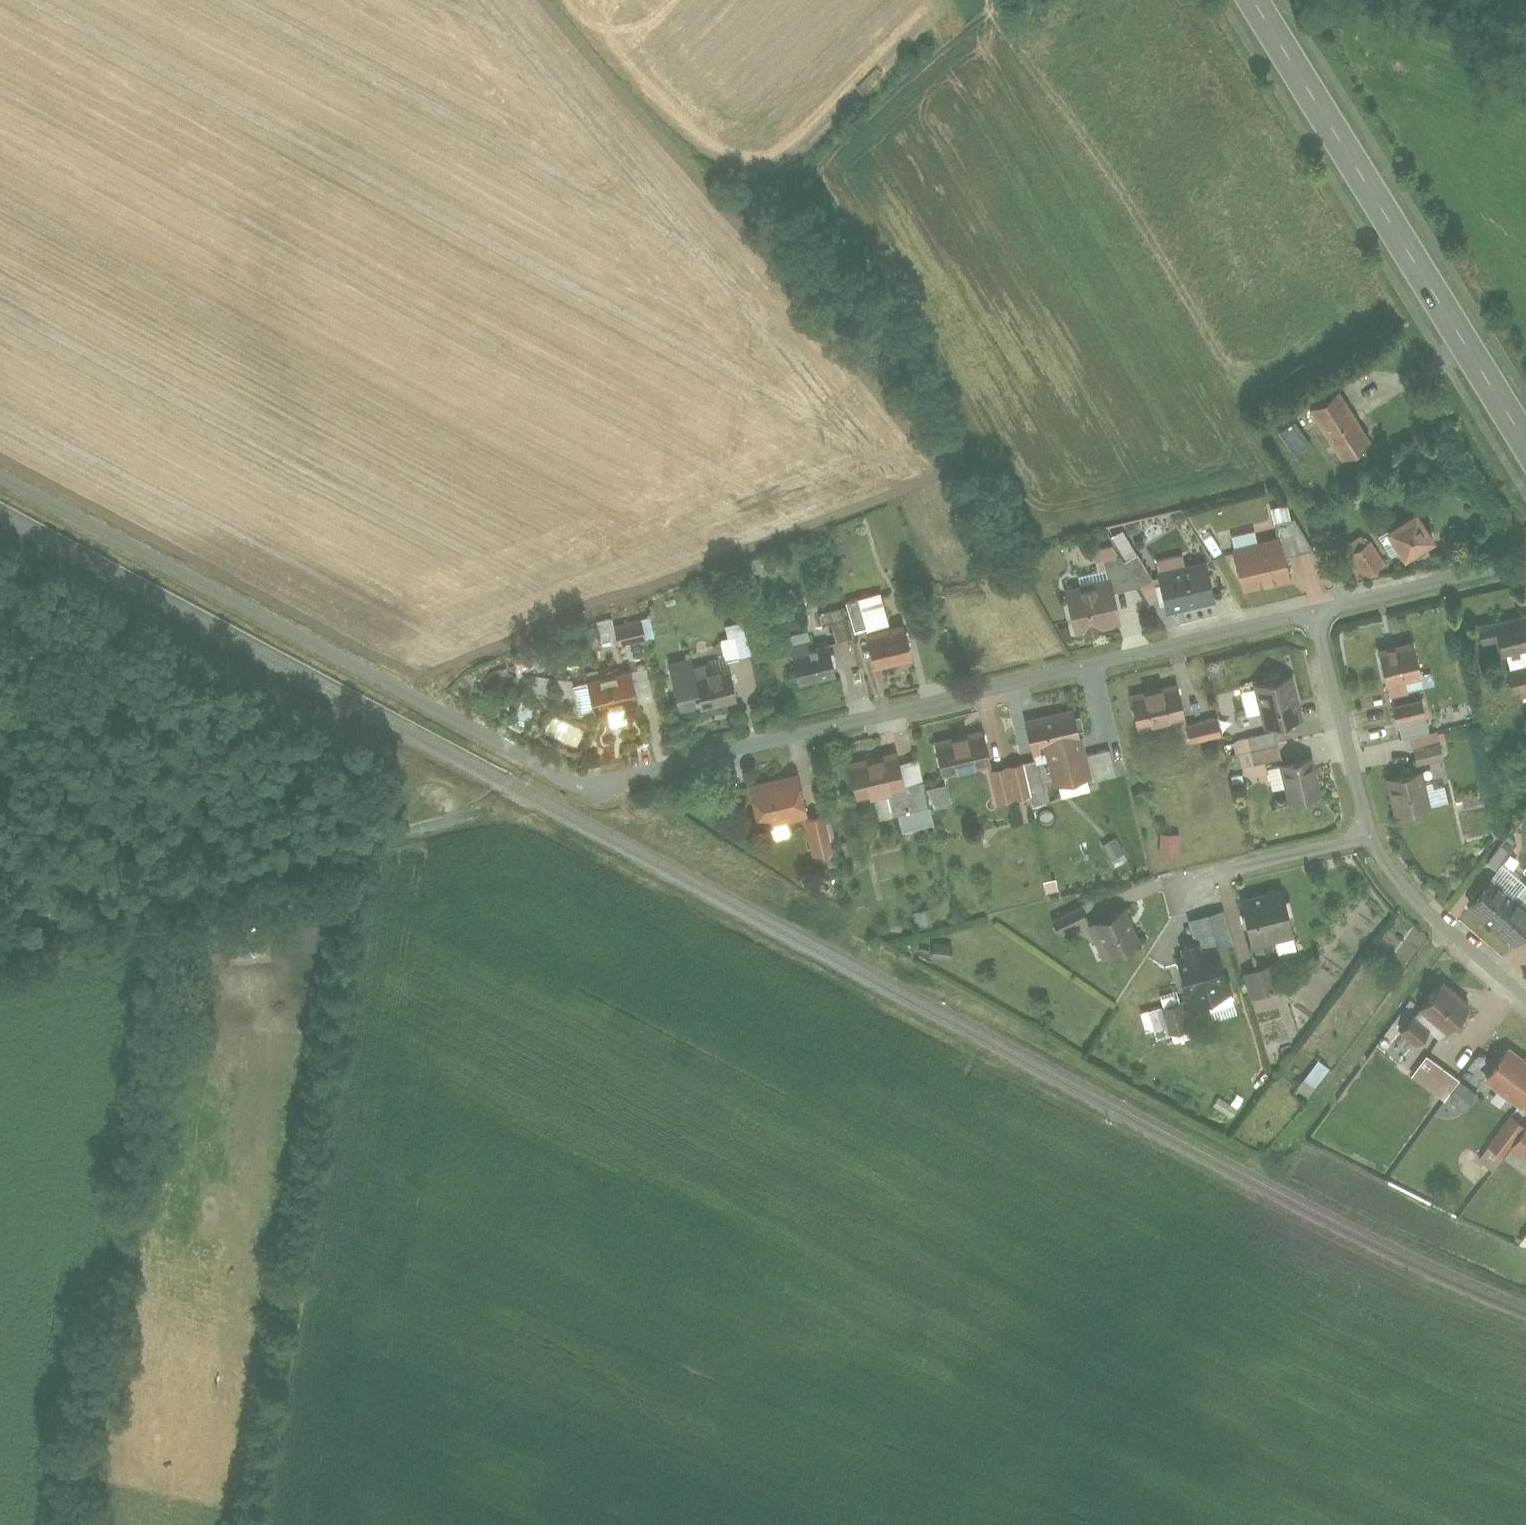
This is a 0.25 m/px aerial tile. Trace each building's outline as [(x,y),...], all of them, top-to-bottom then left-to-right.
[(1311,410),(1343,463),(1375,444),(1342,391),(1311,410)] [(1299,420),(1283,431),(1300,457),(1316,446),(1299,420)] [(1276,520),(1295,517),(1292,503),(1273,506),(1276,520)] [(1386,532),(1406,565),(1438,546),(1418,513),(1386,532)] [(1281,537),(1286,558),(1316,551),(1300,521),(1279,525),(1281,537)] [(1128,529),(1117,534),(1129,557),(1140,552),(1128,529)] [(1234,548),(1244,593),(1291,583),(1286,558),(1281,537),(1234,548)] [(1350,556),(1365,578),(1387,564),(1373,541),(1350,556)] [(1161,571),(1170,615),(1217,605),(1207,561),(1161,571)] [(1065,592),(1075,637),(1121,626),(1111,581),(1065,592)] [(777,627),(796,623),(792,607),(773,612),(777,627)] [(831,621),(837,644),(855,640),(849,617),(831,621)] [(1525,653),(1525,617),(1493,626),(1502,660),(1525,653)] [(617,635),(619,647),(646,640),(643,629),(617,635)] [(880,671),(913,664),(905,629),(867,638),(875,672),(880,671)] [(726,658),(727,661),(752,655),(747,635),(722,641),(726,658)] [(790,651),(799,687),(835,678),(826,642),(790,651)] [(1420,682),(1412,645),(1380,652),(1390,699),(1409,695),(1407,685),(1420,682)] [(702,709),(703,712),(737,703),(727,661),(726,658),(695,666),(693,658),(667,664),(680,714),(702,709)] [(1514,696),(1525,693),(1525,671),(1509,675),(1514,696)] [(588,682),(596,717),(639,708),(631,672),(588,682)] [(1264,730),(1304,721),(1293,676),(1254,686),(1264,730)] [(1129,696),(1137,733),(1187,722),(1179,685),(1129,696)] [(1394,708),(1402,740),(1413,737),(1431,733),(1423,701),(1394,708)] [(1076,709),(1025,721),(1035,763),(1036,766),(1049,763),(1055,789),(1093,779),(1088,757),(1076,709)] [(1187,727),(1191,745),(1223,738),(1219,719),(1187,727)] [(935,741),(945,780),(992,769),(983,729),(935,741)] [(883,735),(887,753),(910,747),(906,730),(883,735)] [(1431,733),(1413,737),(1419,766),(1444,760),(1437,731),(1431,733)] [(1281,759),(1275,732),(1232,742),(1238,769),(1281,759)] [(1111,751),(1088,757),(1093,779),(1094,783),(1117,777),(1111,751)] [(849,764),(859,804),(907,793),(897,752),(849,764)] [(1322,797),(1313,759),(1280,766),(1289,805),(1322,797)] [(1036,766),(1035,763),(1024,766),(1032,798),(1034,808),(1046,805),(1036,766)] [(1024,766),(991,774),(998,806),(1032,798),(1024,766)] [(1432,809),(1423,772),(1386,781),(1395,818),(1432,809)] [(748,787),(757,829),(808,819),(799,776),(748,787)] [(832,852),(824,818),(804,823),(812,856),(832,852)] [(1509,833),(1492,862),(1502,867),(1518,839),(1509,833)] [(1160,855),(1180,855),(1180,835),(1160,835),(1160,855)] [(1115,867),(1130,857),(1118,838),(1103,848),(1115,867)] [(1514,948),(1525,934),(1525,909),(1491,880),(1467,908),(1514,948)] [(1243,897),(1254,944),(1298,933),(1287,886),(1243,897)] [(1057,933),(1088,921),(1082,906),(1051,918),(1057,933)] [(1103,959),(1141,944),(1127,910),(1089,926),(1103,959)] [(1189,920),(1199,953),(1216,947),(1234,942),(1223,910),(1189,920)] [(1191,1010),(1232,997),(1216,947),(1199,953),(1175,960),(1191,1010)] [(1253,1001),(1281,992),(1273,966),(1244,976),(1253,1001)] [(1471,1004),(1445,983),(1415,1019),(1431,1031),(1442,1040),(1471,1004)] [(1190,1031),(1182,1004),(1163,1010),(1172,1037),(1190,1031)] [(1431,1031),(1415,1019),(1402,1037),(1417,1049),(1431,1031)] [(1525,1103),(1525,1051),(1511,1040),(1487,1074),(1525,1103)] [(1305,1053),(1291,1082),(1303,1087),(1316,1058),(1305,1053)] [(1446,1099),(1461,1081),(1429,1055),(1411,1078),(1443,1103),(1446,1099)] [(1311,1096),(1334,1067),(1323,1058),(1300,1087),(1311,1096)] [(1478,1095),(1461,1081),(1446,1099),(1464,1113),(1478,1095)] [(1525,1129),(1525,1128),(1512,1117),(1488,1147),(1502,1159),(1513,1145),(1525,1129)] [(1513,1145),(1525,1156),(1525,1129),(1513,1145)]
